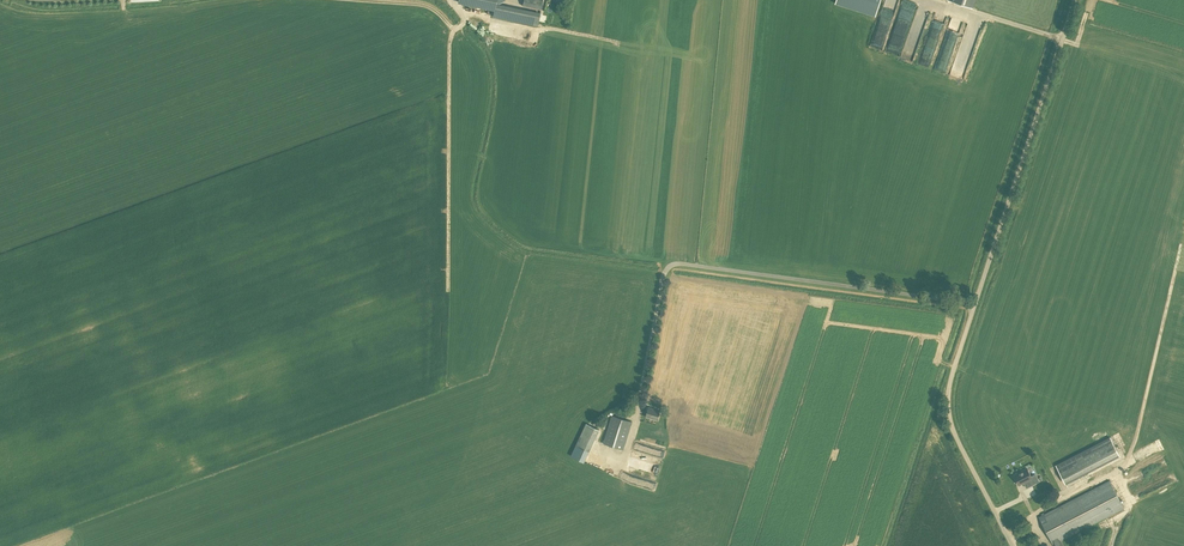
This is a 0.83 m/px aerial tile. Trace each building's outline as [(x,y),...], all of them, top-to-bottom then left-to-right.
[(540,13),(496,4),(497,0),(458,0),(458,2),(494,9),(493,16),(537,25),(540,13)] [(522,6),(541,10),(543,0),(523,0),(522,6)] [(922,15),(927,17),(930,11),(925,9),(922,15)] [(909,56),(914,58),(918,45),(913,43),(909,56)] [(657,420),(660,411),(648,407),(646,416),(657,420)] [(623,450),(632,421),(612,415),(603,443),(623,450)] [(1066,484),(1120,456),(1110,437),(1056,465),(1066,484)] [(589,451),(576,445),(571,456),(584,462),(589,451)] [(662,456),(662,447),(653,447),(653,455),(662,456)] [(1157,472),(1168,465),(1163,456),(1151,462),(1157,472)] [(620,474),(620,464),(612,463),(612,473),(620,474)] [(1031,476),(1027,468),(1018,472),(1019,473),(1014,476),(1019,485),(1029,479),(1032,485),(1039,481),(1036,475),(1035,473),(1031,476)] [(1143,473),(1145,477),(1155,473),(1153,468),(1143,473)] [(1172,470),(1148,484),(1153,491),(1176,478),(1172,470)] [(1061,541),(1124,508),(1109,480),(1038,517),(1054,545),(1064,545),(1061,541)]
